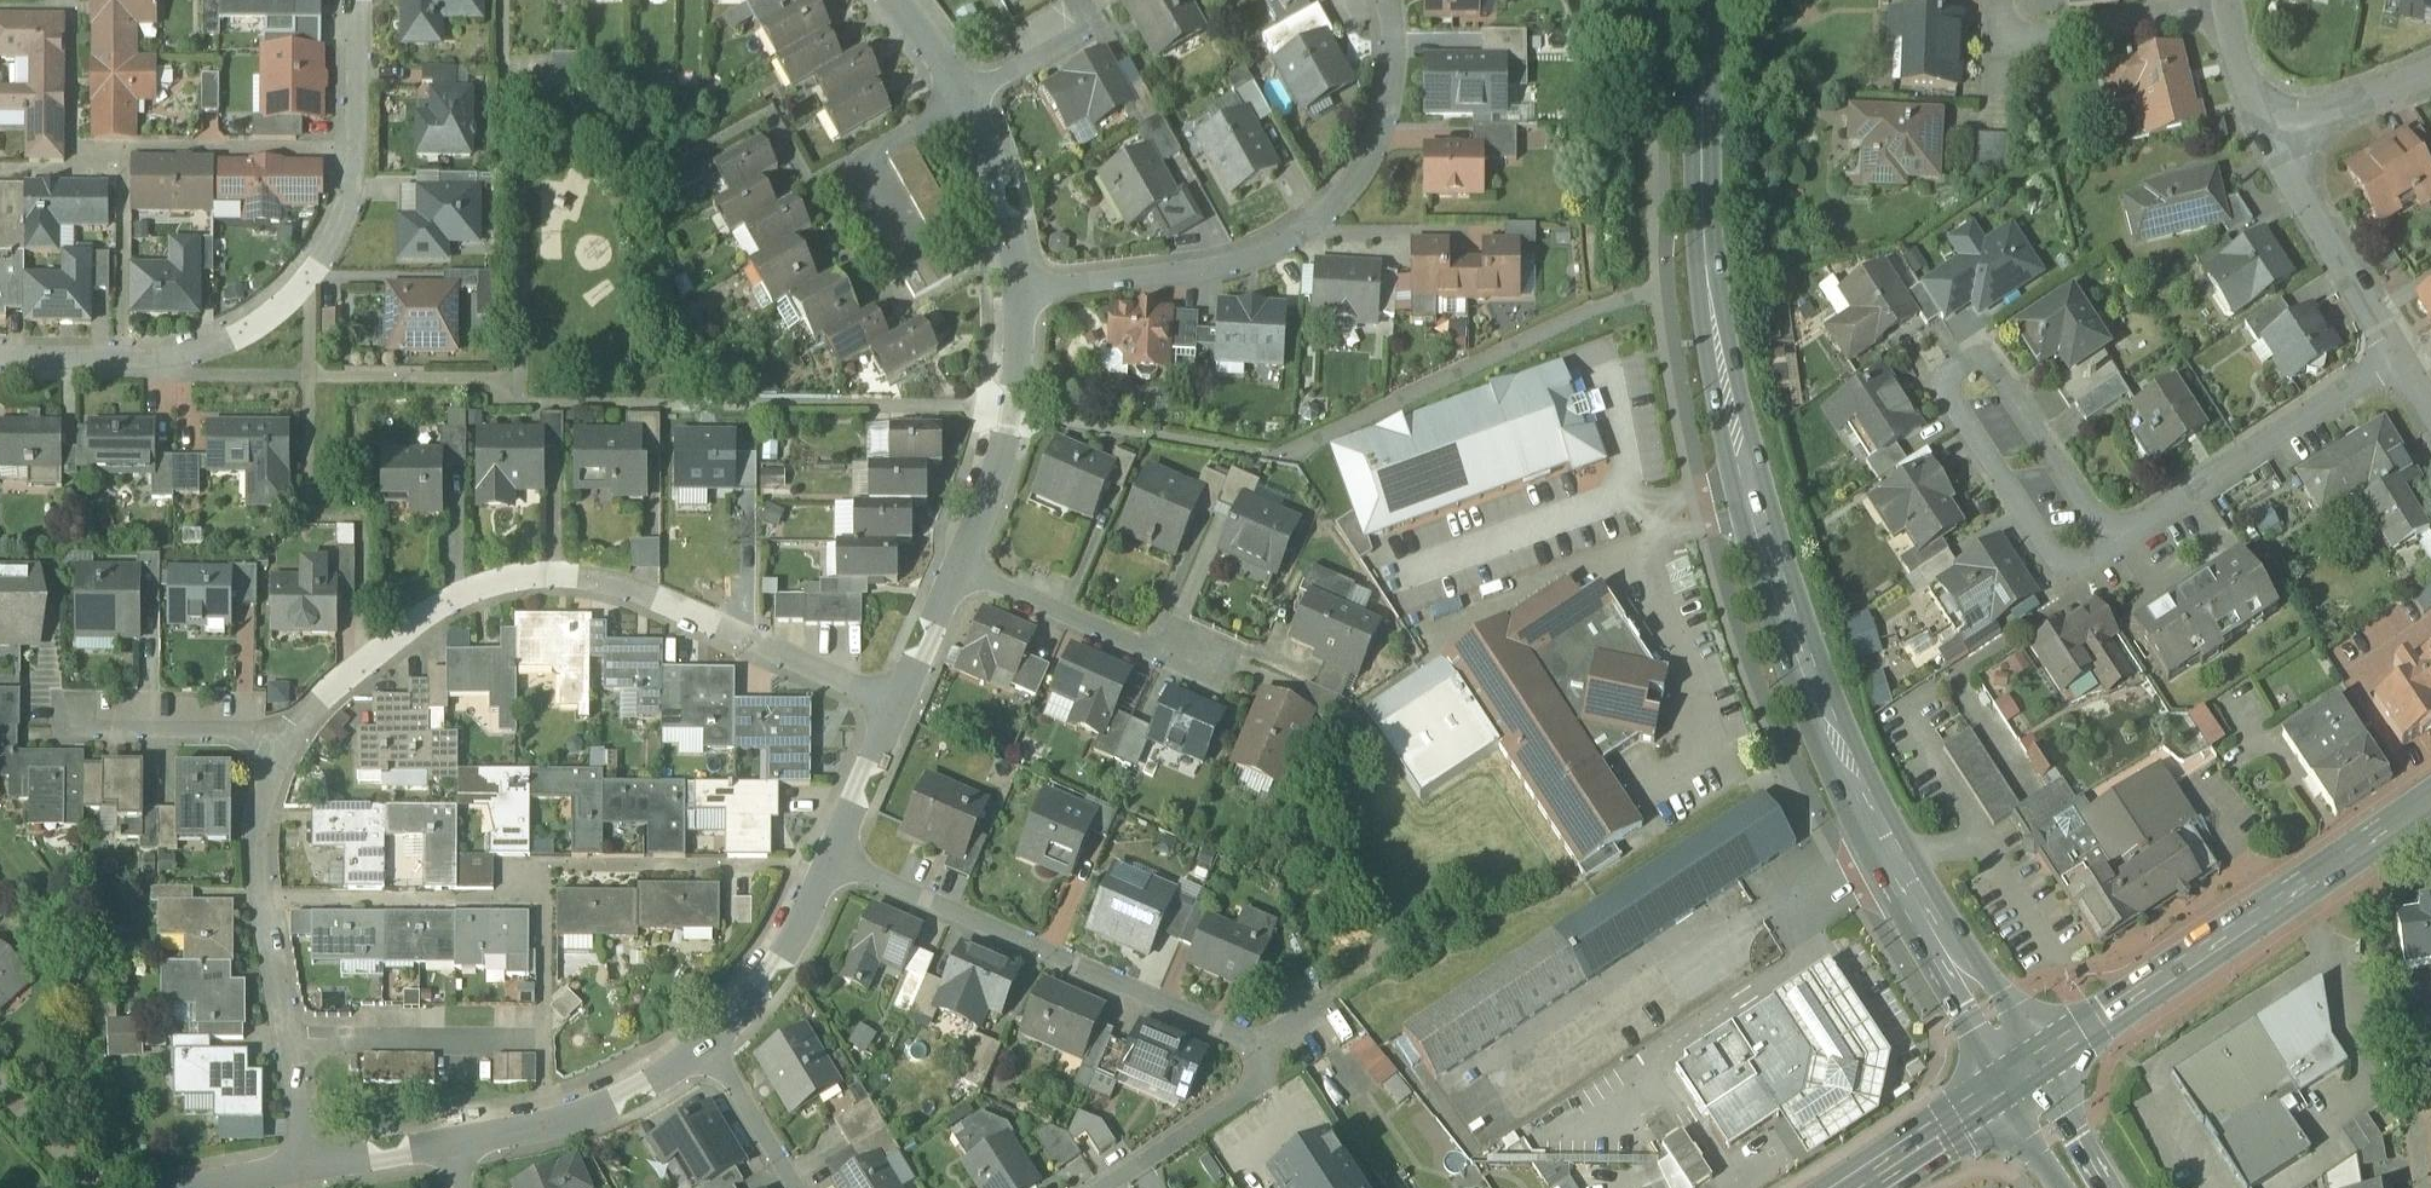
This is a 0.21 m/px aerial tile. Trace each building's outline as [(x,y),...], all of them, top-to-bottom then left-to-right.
[(95,26),(96,26),(96,62),(135,62),(136,16),(155,16),(155,0),(95,0),(95,26)] [(203,37),(220,37),(220,0),(203,0),(203,37)] [(404,46),(437,46),(437,20),(482,20),(482,0),(404,0),(404,46)] [(747,5),(757,21),(786,5),(784,0),(755,0),(747,5)] [(761,30),(778,60),(827,33),(831,30),(814,0),(761,30)] [(1124,0),(1156,55),(1202,29),(1185,0),(1124,0)] [(1284,0),(1267,9),(1279,29),(1284,26),(1312,10),(1307,0),(1301,0),(1288,7),(1284,0)] [(1427,18),(1459,18),(1459,13),(1478,14),(1478,0),(1427,0),(1427,18)] [(1910,17),(1946,19),(1947,0),(1911,0),(1910,17)] [(2070,10),(2120,4),(2120,0),(2069,0),(2070,10)] [(2407,19),(2430,24),(2430,0),(2412,0),(2407,19)] [(972,6),(956,15),(971,40),(986,31),(972,6)] [(1334,35),(1318,7),(1312,10),(1284,26),(1291,39),(1293,37),(1301,52),(1326,38),(1326,40),(1334,35)] [(1910,17),(1893,16),(1892,44),(1911,45),(1909,87),(1958,89),(1962,19),(1946,19),(1910,17)] [(41,17),(0,17),(0,61),(27,61),(41,41),(41,17)] [(41,41),(27,61),(27,91),(66,91),(66,17),(41,17),(41,41)] [(778,60),(777,61),(793,90),(814,78),(843,62),(827,33),(778,60)] [(1522,33),(1483,33),(1483,62),(1504,62),(1504,70),(1523,70),(1522,33)] [(1291,39),(1270,50),(1277,65),(1301,52),(1293,37),(1291,39)] [(1301,52),(1277,65),(1303,111),(1351,84),(1326,40),(1326,38),(1301,52)] [(2180,48),(2141,58),(2142,61),(2132,63),(2131,60),(2127,61),(2128,64),(2110,68),(2117,96),(2138,91),(2150,139),(2205,126),(2201,106),(2194,108),(2180,48)] [(864,50),(843,62),(814,78),(831,108),(875,83),(881,80),(864,50)] [(321,51),(266,51),(266,118),(274,118),(274,120),(297,120),(321,120),(321,51)] [(1105,55),(1067,76),(1068,78),(1047,90),(1068,128),(1090,116),(1095,126),(1132,106),(1133,105),(1126,92),(1105,55)] [(582,56),(552,56),(552,72),(582,72),(582,56)] [(96,62),(94,62),(94,102),(95,102),(95,139),(135,140),(136,92),(155,92),(155,91),(155,71),(155,62),(135,62),(96,62)] [(1483,62),(1427,62),(1427,115),(1495,115),(1495,70),(1504,70),(1504,62),(1483,62)] [(458,70),(424,69),(423,84),(457,85),(458,70)] [(172,71),(155,71),(155,91),(169,91),(173,87),(172,71)] [(582,72),(552,72),(552,88),(582,88),(582,72)] [(220,77),(203,77),(203,114),(220,114),(220,77)] [(875,83),(831,108),(848,138),(892,114),(875,83)] [(1142,83),(1126,92),(1133,105),(1132,106),(1143,126),(1161,116),(1142,83)] [(1272,118),(1254,85),(1240,93),(1258,126),(1272,118)] [(0,91),(0,116),(27,116),(27,131),(30,131),(30,163),(65,163),(66,91),(27,91),(0,91)] [(472,94),(434,93),(433,128),(419,128),(418,157),(471,157),(472,94)] [(1245,112),(1198,139),(1207,154),(1205,155),(1220,181),(1222,180),(1232,198),(1278,172),(1245,112)] [(1940,116),(1854,113),(1852,141),(1880,143),(1879,158),(1873,158),(1871,184),(1867,184),(1867,186),(1904,188),(1904,178),(1937,179),(1938,154),(1931,154),(1931,142),(1939,142),(1940,116)] [(1182,154),(1161,116),(1143,126),(1136,130),(1148,151),(1158,168),(1182,154)] [(274,120),(274,118),(266,118),(254,118),(254,140),(297,140),(297,120),(274,120)] [(1518,130),(1474,129),(1474,150),(1483,150),(1483,162),(1517,162),(1518,130)] [(2421,130),(2408,139),(2409,140),(2425,166),(2430,163),(2430,147),(2421,130)] [(2348,172),(2377,219),(2396,208),(2398,212),(2417,201),(2420,206),(2430,199),(2430,176),(2425,166),(2409,140),(2408,139),(2406,136),(2348,172)] [(2009,138),(1974,137),(1973,172),(1990,173),(1990,168),(2008,168),(2009,138)] [(761,141),(714,167),(731,198),(761,181),(778,171),(761,141)] [(1474,150),(1427,149),(1426,197),(1473,197),(1473,176),(1482,176),(1483,162),(1483,150),(1474,150)] [(1148,151),(1109,173),(1117,188),(1111,191),(1131,227),(1154,214),(1176,201),(1175,199),(1158,168),(1148,151)] [(215,165),(133,164),(133,212),(192,212),(192,204),(215,204),(215,167),(215,165)] [(281,165),(254,165),(254,167),(215,167),(215,204),(215,207),(254,207),(253,223),(280,224),(280,207),(316,208),(316,196),(321,196),(321,168),(280,167),(281,165)] [(928,172),(904,186),(911,199),(935,185),(928,172)] [(2214,175),(2148,191),(2150,197),(2129,202),(2131,212),(2139,211),(2146,242),(2221,224),(2226,223),(2221,203),(2214,175)] [(478,178),(442,178),(441,193),(478,194),(478,178)] [(731,198),(714,207),(731,236),(745,229),(778,210),(761,181),(731,198)] [(935,185),(911,199),(918,211),(943,197),(935,185)] [(0,188),(0,255),(26,255),(26,188),(25,188),(25,189),(0,188)] [(108,188),(26,188),(26,255),(53,255),(53,228),(108,228),(108,188)] [(441,193),(421,193),(421,222),(403,222),(403,259),(446,260),(446,238),(478,238),(478,194),(441,193)] [(1176,201),(1154,214),(1169,240),(1184,232),(1181,226),(1196,217),(1183,195),(1175,199),(1176,201)] [(943,197),(918,211),(925,224),(950,210),(943,197)] [(2253,222),(2238,199),(2221,203),(2226,223),(2221,224),(2230,237),(2253,222)] [(778,210),(745,229),(761,258),(794,240),(811,230),(795,201),(778,210)] [(950,210),(925,224),(932,236),(957,222),(950,210)] [(1951,269),(1980,313),(2042,274),(2013,230),(1951,269)] [(2291,278),(2263,236),(2236,253),(2206,273),(2207,275),(2221,296),(2240,283),(2253,303),(2291,278)] [(2227,239),(2195,260),(2205,276),(2207,275),(2206,273),(2236,253),(2227,239)] [(761,258),(749,265),(774,310),(819,284),(794,240),(761,258)] [(199,242),(173,241),(172,273),(132,273),(132,315),(169,316),(169,311),(199,311),(199,274),(199,242)] [(215,242),(199,242),(199,274),(214,274),(215,242)] [(1448,246),(1414,246),(1414,299),(1446,298),(1448,298),(1448,265),(1448,246)] [(1519,246),(1485,246),(1485,265),(1485,298),(1487,298),(1519,299),(1519,246)] [(7,320),(7,313),(25,313),(26,282),(26,255),(0,255),(0,320),(7,320)] [(92,256),(66,255),(66,283),(26,282),(25,313),(25,323),(92,323),(92,291),(92,256)] [(110,256),(92,256),(92,291),(110,291),(110,256)] [(1934,279),(1919,257),(1907,265),(1922,287),(1934,279)] [(1470,265),(1448,265),(1448,298),(1446,298),(1446,301),(1469,301),(1470,265)] [(1485,265),(1470,265),(1469,301),(1487,301),(1487,298),(1485,298),(1485,265)] [(1367,268),(1331,266),(1331,269),(1317,268),(1314,316),(1333,317),(1332,323),(1359,325),(1359,319),(1377,320),(1377,318),(1380,274),(1380,272),(1366,271),(1367,268)] [(1882,267),(1841,294),(1842,295),(1848,291),(1861,312),(1829,333),(1849,364),(1883,343),(1881,340),(1898,329),(1900,331),(1918,320),(1905,302),(1904,299),(1882,267)] [(928,292),(914,268),(901,275),(915,299),(928,292)] [(480,274),(445,274),(445,290),(459,290),(459,291),(480,291),(480,274)] [(1398,276),(1380,274),(1377,318),(1395,319),(1398,276)] [(861,319),(836,275),(819,284),(774,310),(776,309),(791,301),(792,302),(798,298),(811,321),(805,325),(816,344),(861,319)] [(1922,287),(1904,299),(1905,302),(1918,320),(1920,319),(1927,329),(1942,319),(1922,287)] [(445,290),(389,289),(389,322),(401,322),(401,353),(458,353),(459,291),(459,290),(445,290)] [(2420,297),(2430,315),(2430,290),(2420,297)] [(340,293),(339,312),(324,312),(323,335),(344,336),(344,313),(371,314),(371,293),(340,293)] [(2075,294),(2017,330),(2051,383),(2104,350),(2109,347),(2075,294)] [(811,321),(798,298),(792,302),(791,301),(776,309),(790,333),(805,325),(811,321)] [(1291,304),(1222,298),(1217,359),(1286,365),(1291,304)] [(2282,302),(2245,326),(2259,347),(2266,342),(2265,341),(2295,322),(2282,302)] [(2295,322),(2265,341),(2266,342),(2277,359),(2276,366),(2285,380),(2292,381),(2306,372),(2308,375),(2317,376),(2324,372),(2326,364),(2324,360),(2338,351),(2312,310),(2295,322)] [(861,319),(816,344),(816,345),(824,340),(841,370),(870,353),(891,341),(874,311),(861,319)] [(1170,315),(1112,311),(1110,350),(1121,351),(1129,360),(1128,371),(1137,371),(1137,376),(1142,382),(1151,382),(1157,377),(1157,372),(1166,373),(1168,352),(1170,315)] [(1199,315),(1170,314),(1170,315),(1168,352),(1197,354),(1199,315)] [(891,341),(870,353),(887,383),(939,353),(922,323),(891,341)] [(2076,407),(2118,379),(2123,377),(2104,350),(2051,383),(2070,410),(2076,407)] [(1470,401),(1470,400),(1467,401),(1468,402),(1448,409),(1447,408),(1444,409),(1445,410),(1425,418),(1424,416),(1422,417),(1422,419),(1402,426),(1402,425),(1399,426),(1400,427),(1380,434),(1379,433),(1376,434),(1377,435),(1357,442),(1357,441),(1354,442),(1354,443),(1331,451),(1365,542),(1387,534),(1388,535),(1391,534),(1390,533),(1410,526),(1410,527),(1413,526),(1413,525),(1433,518),(1433,519),(1436,518),(1435,517),(1455,509),(1456,511),(1458,510),(1458,508),(1478,501),(1478,502),(1481,501),(1481,500),(1501,493),(1501,494),(1504,493),(1503,492),(1523,485),(1524,486),(1526,485),(1526,484),(1546,477),(1546,478),(1549,477),(1549,476),(1569,468),(1569,469),(1572,468),(1571,467),(1594,459),(1581,423),(1590,419),(1584,401),(1574,404),(1561,368),(1538,376),(1538,375),(1535,376),(1536,377),(1516,385),(1515,384),(1512,384),(1513,386),(1493,393),(1493,392),(1490,393),(1490,394),(1470,401)] [(1897,396),(1889,384),(1891,382),(1886,374),(1825,414),(1838,435),(1856,425),(1877,459),(1878,460),(1896,449),(1923,431),(1899,394),(1897,396)] [(2118,379),(2076,407),(2087,424),(2130,396),(2118,379)] [(2174,381),(2134,407),(2153,437),(2140,445),(2138,443),(2135,444),(2152,468),(2186,445),(2185,443),(2204,430),(2205,432),(2206,431),(2174,381)] [(564,417),(540,417),(540,436),(542,437),(542,451),(564,451),(564,417)] [(661,417),(626,417),(626,437),(641,437),(641,453),(660,453),(661,417)] [(2398,483),(2405,495),(2421,484),(2384,424),(2300,476),(2322,512),(2374,481),(2381,493),(2398,483)] [(0,427),(0,471),(30,471),(30,489),(63,490),(63,428),(0,427)] [(154,428),(93,428),(92,476),(153,476),(154,476),(154,459),(154,428)] [(288,428),(212,428),(212,474),(258,474),(258,509),(288,509),(288,428)] [(943,428),(890,428),(890,467),(928,467),(942,467),(943,428)] [(467,432),(449,432),(448,471),(467,471),(467,432)] [(540,436),(481,436),(481,509),(509,509),(509,492),(510,490),(513,489),(540,489),(540,496),(541,496),(542,451),(542,437),(540,436)] [(626,437),(577,437),(577,496),(580,496),(580,487),(616,487),(616,500),(646,500),(646,468),(640,468),(641,453),(641,437),(626,437)] [(736,438),(677,437),(676,491),(735,492),(735,491),(736,457),(736,438)] [(1110,467),(1055,444),(1034,495),(1093,521),(1108,486),(1115,470),(1110,467)] [(1896,449),(1878,460),(1877,459),(1867,465),(1878,483),(1896,471),(1906,465),(1896,449)] [(1906,465),(1896,471),(1902,481),(1904,484),(1912,496),(1931,484),(1944,476),(1928,451),(1906,465)] [(1137,461),(1116,452),(1110,467),(1115,470),(1108,486),(1123,492),(1137,461)] [(441,455),(386,455),(385,507),(413,507),(413,516),(441,516),(441,455)] [(757,457),(736,457),(735,491),(757,491),(757,457)] [(174,460),(154,459),(154,476),(153,476),(153,501),(174,501),(174,496),(174,460)] [(201,460),(174,460),(174,496),(201,496),(201,460)] [(890,467),(870,467),(870,506),(913,506),(928,506),(928,467),(890,467)] [(761,471),(762,489),(784,488),(784,470),(761,471)] [(1196,493),(1148,472),(1121,533),(1123,534),(1127,526),(1152,538),(1147,550),(1152,552),(1154,547),(1177,557),(1197,511),(1204,496),(1196,493)] [(1228,482),(1213,518),(1233,527),(1244,501),(1251,504),(1260,484),(1232,472),(1228,482)] [(1228,482),(1205,473),(1196,493),(1204,496),(1197,511),(1213,518),(1228,482)] [(2398,483),(2381,493),(2360,507),(2360,508),(2366,505),(2394,550),(2413,538),(2416,543),(2430,535),(2405,495),(2398,483)] [(1931,484),(1912,496),(1904,484),(1876,503),(1899,538),(1906,533),(1920,554),(1940,540),(1961,527),(1946,503),(1953,498),(1952,496),(1949,498),(1943,488),(1936,492),(1931,484)] [(1251,504),(1244,501),(1233,527),(1222,552),(1276,576),(1298,525),(1251,504)] [(870,506),(855,506),(855,544),(898,545),(913,545),(913,506),(870,506)] [(2270,513),(2254,522),(2262,536),(2277,527),(2270,513)] [(1351,518),(1338,525),(1349,547),(1363,539),(1351,518)] [(1940,540),(1920,554),(1928,566),(1948,553),(1940,540)] [(1959,568),(1958,569),(1960,572),(1940,585),(1940,586),(1972,634),(1992,621),(1993,623),(2035,597),(2000,542),(1959,568)] [(660,544),(632,544),(632,567),(660,567),(660,544)] [(855,544),(837,545),(837,583),(852,583),(898,583),(898,545),(855,544)] [(2423,552),(2430,565),(2430,547),(2423,552)] [(356,550),(338,550),(338,581),(339,581),(339,598),(356,598),(356,550)] [(1928,566),(1916,574),(1929,593),(1940,586),(1940,585),(1960,572),(1958,569),(1959,568),(1948,553),(1928,566)] [(2231,561),(2131,626),(2169,683),(2200,663),(2202,667),(2224,653),(2221,649),(2278,612),(2241,555),(2239,556),(2242,560),(2233,566),(2231,561)] [(161,558),(139,557),(138,573),(140,573),(140,605),(161,605),(161,558)] [(258,570),(229,569),(229,576),(231,577),(231,608),(258,609),(258,570)] [(1356,588),(1312,569),(1300,595),(1316,601),(1308,619),(1302,616),(1291,641),(1329,658),(1326,664),(1353,676),(1358,679),(1381,628),(1345,613),(1356,588)] [(0,572),(0,641),(13,641),(12,646),(39,646),(39,625),(36,625),(40,609),(46,609),(48,609),(40,572),(0,572)] [(138,573),(80,573),(79,640),(140,641),(140,605),(140,573),(138,573)] [(229,576),(176,576),(176,608),(190,608),(189,628),(231,628),(231,608),(231,577),(229,576)] [(338,581),(273,579),(273,626),(305,626),(304,637),(339,637),(339,598),(339,581),(338,581)] [(1567,581),(1443,663),(1443,664),(1442,664),(1499,751),(1586,884),(1589,882),(1588,881),(1620,860),(1620,861),(1623,860),(1621,857),(1620,858),(1614,849),(1643,829),(1602,766),(1639,742),(1654,745),(1669,673),(1654,670),(1600,588),(1580,601),(1567,581)] [(819,598),(805,598),(804,627),(818,627),(819,598)] [(834,598),(819,598),(818,627),(833,627),(834,598)] [(848,598),(834,598),(833,627),(848,627),(848,598)] [(863,598),(848,598),(848,627),(862,627),(863,598)] [(2097,606),(2081,616),(2080,615),(2032,647),(2063,693),(2095,672),(2103,685),(2124,671),(2130,679),(2106,642),(2117,636),(2097,606)] [(1841,620),(1854,661),(1883,652),(1870,611),(1841,620)] [(1035,634),(984,612),(959,672),(979,681),(987,663),(1017,676),(1035,634)] [(589,626),(555,626),(555,621),(518,621),(518,634),(518,670),(555,670),(557,676),(563,679),(563,709),(581,709),(581,721),(590,721),(590,662),(591,627),(591,621),(589,621),(589,626)] [(608,627),(591,627),(590,662),(605,662),(607,662),(607,646),(608,627)] [(502,654),(491,654),(489,658),(474,658),(471,654),(448,654),(448,671),(447,713),(449,713),(449,691),(491,690),(491,714),(517,714),(518,670),(518,634),(503,634),(502,654)] [(663,649),(637,649),(637,646),(607,646),(607,662),(605,662),(605,694),(638,694),(638,720),(662,721),(663,673),(663,649)] [(1129,675),(1073,650),(1054,694),(1086,708),(1078,726),(1100,736),(1102,736),(1112,712),(1129,675)] [(2412,667),(2421,681),(2430,696),(2430,654),(2412,667)] [(2017,679),(2031,670),(2021,655),(2008,664),(2017,679)] [(1050,668),(1030,659),(1016,690),(1037,699),(1050,668)] [(1353,676),(1326,664),(1315,688),(1340,699),(1342,700),(1353,676)] [(1442,664),(1364,716),(1421,803),(1499,751),(1442,664)] [(448,671),(430,672),(430,684),(430,714),(447,713),(448,671)] [(1869,711),(1892,704),(1883,671),(1860,678),(1869,711)] [(735,673),(663,673),(662,721),(663,732),(704,733),(704,751),(735,751),(735,704),(735,673)] [(2387,690),(2389,694),(2374,704),(2404,747),(2419,737),(2422,742),(2430,736),(2430,696),(2421,681),(2409,689),(2403,680),(2387,690)] [(430,684),(409,684),(409,702),(409,717),(430,718),(430,714),(430,684)] [(1315,688),(1308,685),(1298,707),(1313,713),(1312,715),(1330,723),(1340,699),(1315,688)] [(0,692),(0,729),(18,729),(21,729),(22,692),(0,692)] [(1205,710),(1172,696),(1173,693),(1171,693),(1154,730),(1149,741),(1203,764),(1224,716),(1206,708),(1205,710)] [(1298,707),(1267,693),(1234,768),(1274,786),(1284,764),(1290,767),(1312,715),(1313,713),(1298,707)] [(2010,698),(1997,707),(2007,723),(2021,714),(2010,698)] [(409,702),(375,702),(375,718),(379,718),(379,734),(360,734),(360,760),(383,760),(383,779),(389,779),(389,776),(435,776),(435,782),(458,782),(459,774),(459,737),(430,737),(430,718),(409,717),(409,718),(409,702)] [(2392,782),(2339,702),(2284,739),(2336,819),(2392,782)] [(758,704),(735,704),(735,751),(735,755),(755,755),(755,749),(753,749),(753,727),(758,727),(758,704)] [(811,704),(758,704),(758,727),(753,727),(753,749),(755,749),(776,749),(776,787),(811,787),(811,785),(809,785),(810,736),(811,736),(811,704)] [(2188,716),(2212,749),(2226,739),(2203,706),(2188,716)] [(335,710),(321,741),(339,750),(353,718),(335,710)] [(1132,721),(1112,712),(1102,736),(1100,736),(1093,751),(1114,760),(1132,721)] [(1154,730),(1132,721),(1114,760),(1116,761),(1136,770),(1149,741),(1154,730)] [(0,729),(0,759),(4,759),(4,757),(18,757),(18,729),(0,729)] [(2062,781),(2020,809),(1971,732),(1944,750),(1995,828),(2015,815),(2032,840),(2080,809),(2062,781)] [(2055,773),(2041,750),(2029,758),(2043,780),(2055,773)] [(18,757),(4,757),(4,759),(4,778),(12,778),(12,800),(32,801),(32,826),(85,826),(85,812),(85,767),(85,758),(18,757)] [(144,767),(85,767),(85,812),(119,812),(118,836),(116,836),(116,841),(141,841),(144,841),(144,811),(144,767)] [(233,769),(178,769),(177,812),(177,834),(179,834),(208,834),(208,845),(232,845),(233,769)] [(2158,769),(2089,813),(2080,809),(2032,840),(2026,844),(2026,853),(2034,857),(2040,853),(2064,837),(2093,881),(2106,873),(2137,922),(2176,897),(2179,902),(2186,903),(2188,895),(2185,891),(2217,871),(2190,829),(2195,826),(2158,769)] [(531,774),(459,774),(458,782),(458,802),(501,802),(502,839),(491,839),(491,858),(531,858),(531,803),(531,774)] [(604,774),(531,774),(531,803),(573,803),(572,859),(603,859),(604,822),(604,786),(604,774)] [(987,806),(928,780),(904,834),(952,855),(964,860),(970,846),(987,806)] [(686,787),(604,786),(604,822),(654,823),(654,859),(685,859),(686,787)] [(776,787),(704,787),(704,811),(728,811),(728,859),(768,860),(768,811),(775,811),(776,787)] [(1764,797),(1613,896),(1645,945),(1737,885),(1796,846),(1764,797)] [(1119,813),(1087,799),(1081,813),(1097,820),(1092,833),(1107,840),(1119,813)] [(1062,813),(1041,804),(1022,847),(1043,856),(1040,864),(1072,878),(1092,833),(1097,820),(1081,813),(1065,806),(1062,813)] [(386,810),(313,810),(313,848),(350,848),(349,891),(385,892),(386,838),(386,810)] [(458,810),(386,810),(386,838),(427,838),(427,892),(458,892),(458,810)] [(159,853),(159,811),(144,811),(144,841),(141,841),(141,852),(159,853)] [(177,812),(159,811),(159,853),(179,852),(179,834),(177,834),(177,812)] [(2093,881),(2064,837),(2040,853),(2069,897),(2093,881)] [(970,846),(964,860),(952,855),(945,870),(970,881),(983,852),(970,846)] [(2093,881),(2069,897),(2100,946),(2137,922),(2106,873),(2093,881)] [(1143,902),(1109,887),(1089,932),(1124,947),(1125,945),(1147,954),(1146,956),(1148,957),(1158,933),(1175,895),(1151,885),(1143,902)] [(720,889),(639,888),(639,896),(639,933),(720,933),(720,889)] [(194,891),(152,891),(152,906),(160,906),(160,905),(194,905),(194,891)] [(639,896),(558,895),(558,940),(639,940),(639,933),(639,896)] [(1175,895),(1158,933),(1181,943),(1197,905),(1175,895)] [(1613,896),(1404,1033),(1436,1082),(1645,945),(1613,896)] [(749,901),(731,901),(731,926),(749,926),(749,901)] [(2419,906),(2420,914),(2418,915),(2418,916),(2397,919),(2410,997),(2427,994),(2423,970),(2430,969),(2430,904),(2419,906)] [(194,905),(160,905),(160,906),(160,939),(161,939),(161,932),(187,932),(187,966),(228,966),(234,966),(234,905),(194,905)] [(1197,905),(1181,943),(1195,950),(1208,920),(1210,921),(1214,912),(1198,905),(1197,905)] [(896,919),(873,909),(854,953),(841,982),(868,993),(868,992),(863,990),(877,957),(904,969),(902,974),(903,974),(922,931),(921,930),(920,931),(896,921),(896,919)] [(1210,921),(1208,920),(1195,950),(1189,965),(1250,991),(1279,925),(1253,914),(1244,936),(1210,921)] [(530,917),(458,916),(458,917),(457,967),(457,972),(485,972),(485,954),(508,954),(508,979),(530,979),(530,917)] [(349,966),(349,917),(313,917),(313,966),(315,966),(315,961),(343,961),(343,966),(349,966)] [(349,917),(349,966),(355,966),(355,961),(383,961),(383,967),(385,967),(385,917),(349,917)] [(421,917),(385,917),(385,967),(386,967),(386,961),(415,961),(415,967),(421,967),(421,917)] [(458,917),(421,917),(421,967),(427,967),(427,961),(456,961),(456,967),(457,967),(458,917)] [(1019,973),(963,949),(947,987),(936,1011),(938,1012),(979,1030),(988,1011),(1000,1016),(1019,973)] [(17,993),(17,985),(6,973),(7,961),(0,953),(0,1008),(17,993)] [(187,966),(165,966),(165,990),(170,990),(170,1007),(200,1007),(200,1026),(244,1026),(244,987),(228,988),(228,966),(187,966)] [(1800,1106),(1781,1117),(1809,1159),(1879,1115),(1891,1059),(1832,969),(1775,1001),(1803,1040),(1814,1064),(1815,1078),(1812,1089),(1800,1106)] [(909,975),(894,1011),(910,1018),(912,1013),(925,982),(909,975)] [(925,982),(912,1013),(933,1023),(938,1012),(936,1011),(947,987),(927,978),(925,982)] [(2172,1077),(2204,1127),(2206,1126),(2216,1142),(2214,1143),(2243,1187),(2259,1187),(2311,1154),(2289,1119),(2298,1112),(2292,1101),(2348,1065),(2332,1040),(2322,981),(2172,1077)] [(1103,1010),(1045,985),(1023,1036),(1065,1054),(1069,1045),(1084,1052),(1097,1024),(1103,1010)] [(552,1009),(565,1023),(582,1006),(568,993),(552,1009)] [(536,998),(350,996),(350,1021),(536,1023),(536,998)] [(1724,1034),(1781,1117),(1800,1106),(1812,1089),(1815,1078),(1814,1064),(1803,1040),(1775,1001),(1759,1011),(1724,1034)] [(108,1059),(143,1057),(141,1019),(106,1021),(108,1059)] [(1115,1032),(1097,1024),(1084,1052),(1089,1054),(1082,1070),(1095,1076),(1111,1040),(1115,1032)] [(244,1026),(200,1026),(200,1041),(211,1041),(245,1041),(244,1026)] [(1206,1055),(1142,1027),(1132,1050),(1121,1076),(1122,1077),(1185,1103),(1206,1055)] [(805,1031),(761,1058),(774,1081),(776,1080),(782,1089),(779,1091),(793,1115),(821,1098),(818,1092),(834,1083),(837,1088),(838,1087),(805,1031)] [(1689,1065),(1677,1072),(1729,1148),(1781,1117),(1724,1034),(1685,1059),(1689,1065)] [(1368,1036),(1348,1053),(1378,1090),(1398,1074),(1368,1036)] [(1002,1048),(984,1040),(965,1084),(983,1092),(1002,1048)] [(1132,1050),(1111,1040),(1095,1076),(1118,1086),(1122,1077),(1121,1076),(1132,1050)] [(200,1041),(173,1041),(173,1070),(184,1070),(184,1057),(211,1057),(211,1041),(200,1041)] [(211,1057),(184,1057),(184,1070),(184,1097),(217,1097),(217,1120),(261,1120),(262,1079),(246,1079),(245,1057),(211,1057)] [(380,1057),(366,1057),(365,1085),(379,1085),(380,1057)] [(393,1057),(380,1057),(379,1085),(393,1085),(393,1057)] [(408,1057),(393,1057),(393,1085),(407,1085),(408,1057)] [(421,1057),(408,1057),(407,1085),(421,1085),(421,1057)] [(435,1057),(421,1057),(421,1085),(435,1085),(435,1057)] [(509,1057),(495,1057),(495,1086),(509,1086),(509,1057)] [(523,1057),(509,1057),(509,1086),(523,1086),(523,1057)] [(537,1058),(523,1057),(523,1086),(536,1086),(537,1058)] [(870,1102),(835,1123),(851,1150),(886,1129),(870,1102)] [(651,1144),(665,1167),(681,1157),(700,1187),(707,1187),(737,1170),(745,1165),(728,1137),(726,1138),(709,1109),(651,1144)] [(982,1116),(951,1135),(970,1164),(966,1166),(981,1187),(1035,1187),(1037,1186),(1008,1141),(1015,1136),(1008,1127),(982,1116)] [(2367,1117),(2343,1133),(2358,1156),(2383,1140),(2367,1117)] [(886,1129),(851,1150),(862,1168),(878,1159),(883,1166),(902,1154),(886,1129)] [(1069,1137),(1050,1129),(1035,1138),(1058,1173),(1082,1158),(1069,1137)] [(1515,1135),(1503,1143),(1509,1152),(1521,1144),(1515,1135)] [(1683,1136),(1663,1149),(1671,1160),(1689,1187),(1703,1187),(1713,1181),(1683,1136)] [(1329,1140),(1267,1181),(1271,1187),(1360,1187),(1329,1140)] [(1546,1154),(1532,1154),(1532,1163),(1546,1163),(1546,1154)] [(2322,1181),(2323,1187),(2363,1187),(2358,1157),(2322,1181)] [(878,1159),(862,1168),(835,1185),(837,1187),(896,1187),(883,1166),(878,1159)] [(1671,1160),(1658,1168),(1668,1187),(1689,1187),(1671,1160)] [(518,1187),(588,1187),(577,1163),(558,1171),(558,1170),(518,1187)] [(1551,1169),(1534,1169),(1548,1187),(1559,1187),(1562,1186),(1551,1169)] [(707,1187),(737,1187),(745,1183),(737,1170),(707,1187)]
